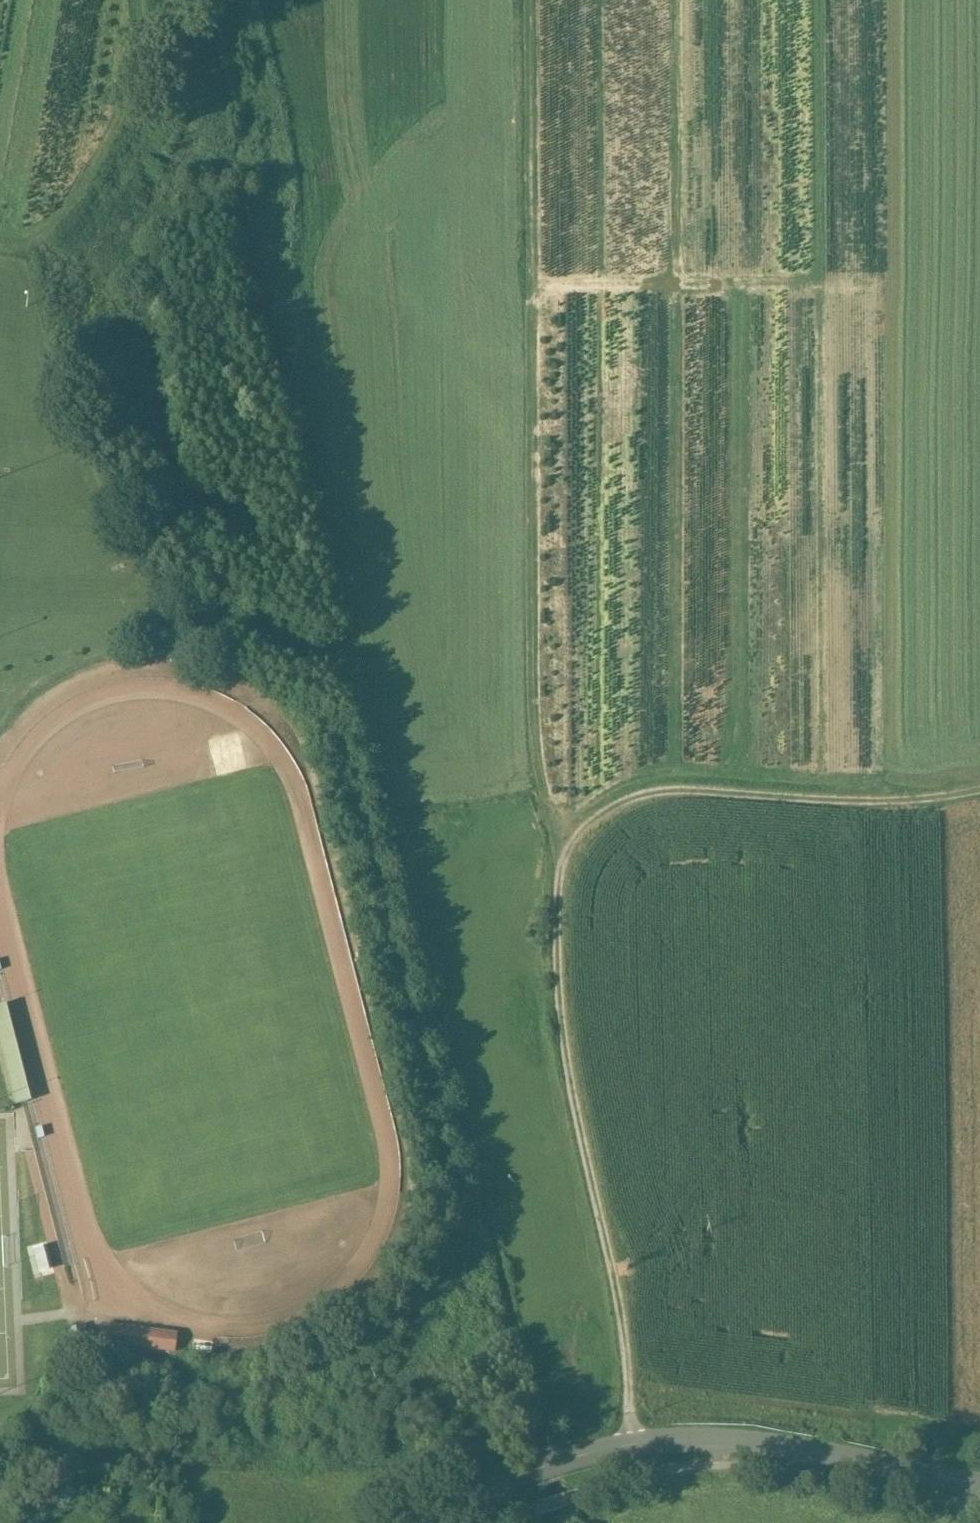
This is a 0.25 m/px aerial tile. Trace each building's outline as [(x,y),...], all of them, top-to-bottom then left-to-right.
[(31,1099),(7,1001),(0,1003),(0,1045),(15,1103),(31,1099)] [(104,1324),(101,1343),(174,1353),(177,1333),(104,1324)]
